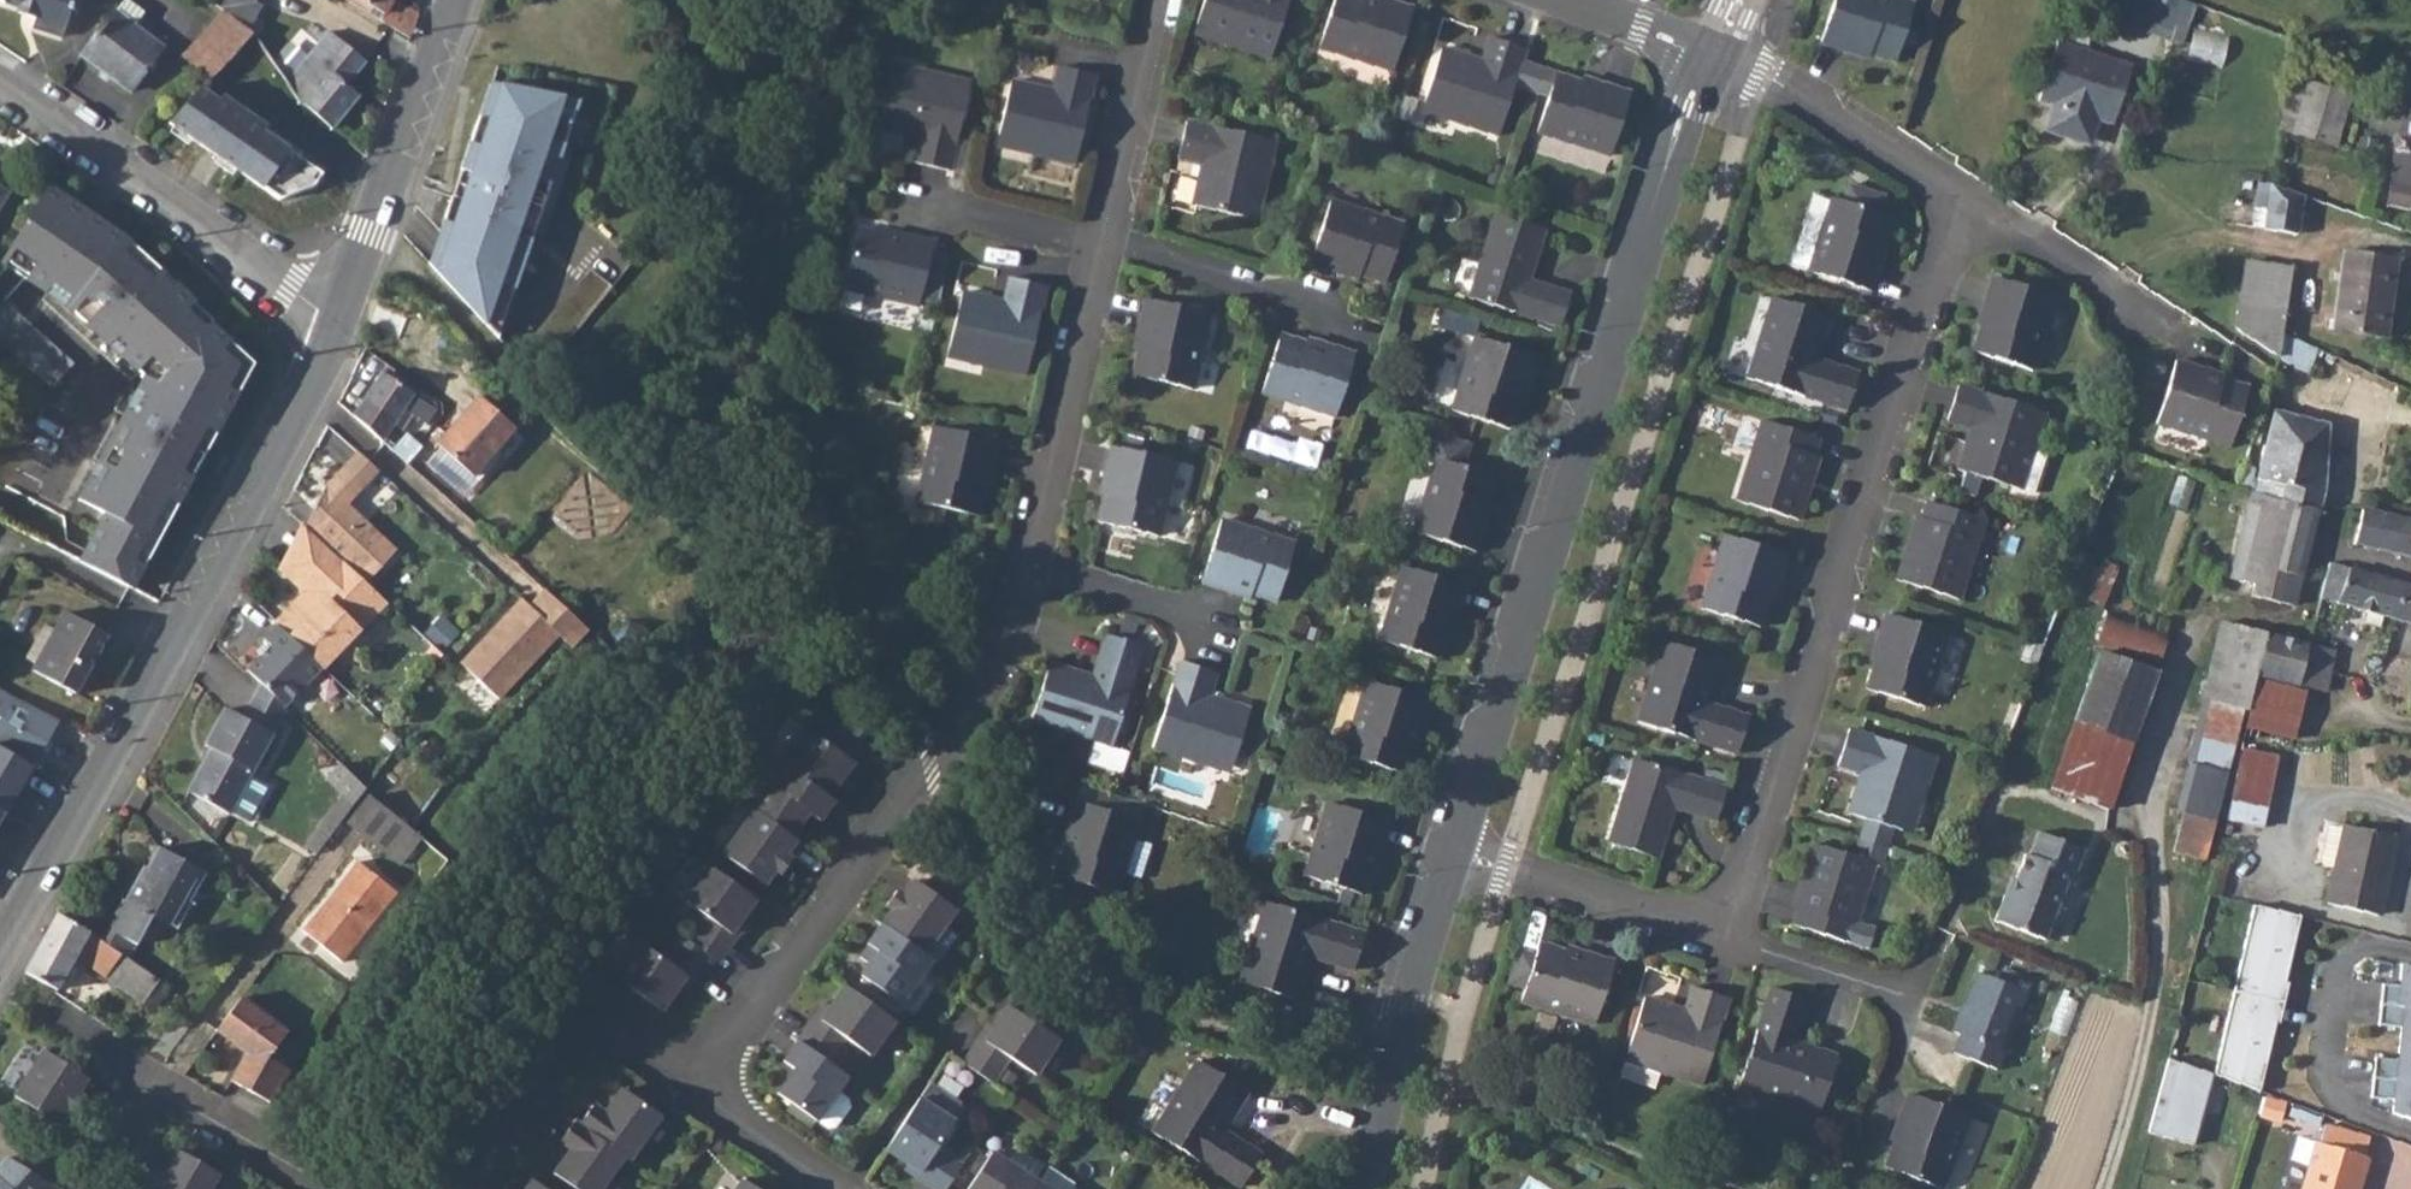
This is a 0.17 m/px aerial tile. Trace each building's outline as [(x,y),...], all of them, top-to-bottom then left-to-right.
[(74,0),(0,0),(0,2),(36,13),(32,27),(62,37),(74,0)] [(163,48),(135,27),(145,13),(127,0),(126,0),(116,13),(114,11),(82,55),(131,92),(163,48)] [(221,9),(225,11),(250,31),(261,8),(253,4),(255,0),(225,0),(221,9)] [(420,16),(396,0),(344,0),(410,39),(420,16)] [(1197,24),(1232,35),(1229,44),(1271,57),(1289,0),(1204,0),(1197,24)] [(1319,47),(1393,70),(1413,7),(1390,0),(1383,0),(1382,2),(1376,0),(1334,0),(1319,47)] [(1907,0),(1834,0),(1821,42),(1850,52),(1852,47),(1869,53),(1895,61),(1914,2),(1907,0)] [(2185,42),(2199,1),(2195,0),(2110,0),(2105,13),(2185,42)] [(234,53),(253,33),(250,31),(225,11),(183,57),(211,77),(214,74),(234,53)] [(1232,35),(1197,24),(1194,34),(1229,44),(1232,35)] [(2192,56),(2225,63),(2232,34),(2198,26),(2192,56)] [(347,85),(366,61),(329,31),(287,83),(298,99),(333,129),(360,95),(347,85)] [(1483,59),(1442,47),(1424,101),(1459,112),(1457,122),(1499,135),(1514,85),(1532,90),(1539,67),(1522,61),(1526,48),(1490,36),(1483,59)] [(2113,124),(2132,65),(2058,41),(2039,99),(2053,104),(2044,130),(2079,142),(2093,135),(2098,119),(2113,124)] [(1850,52),(1868,57),(1869,53),(1852,47),(1850,52)] [(1012,75),(1052,84),(1055,70),(1015,61),(1012,75)] [(889,74),(925,82),(927,73),(891,64),(889,74)] [(1053,90),(1011,81),(998,136),(1034,145),(1032,154),(1075,164),(1095,75),(1058,67),(1053,90)] [(1549,95),(1537,132),(1611,155),(1631,92),(1601,82),(1600,87),(1582,81),(1539,67),(1532,90),(1549,95)] [(925,82),(889,74),(876,129),(918,139),(913,162),(949,171),(970,82),(927,73),(925,82)] [(1582,81),(1600,87),(1601,82),(1584,77),(1582,81)] [(2335,146),(2350,95),(2292,77),(2283,128),(2335,146)] [(426,261),(498,333),(553,185),(545,181),(554,157),(562,160),(583,104),(495,85),(462,170),(472,174),(458,210),(447,206),(426,261)] [(168,124),(280,199),(313,188),(323,174),(201,90),(168,124)] [(1459,112),(1424,101),(1422,110),(1457,122),(1459,112)] [(1276,141),(1186,120),(1178,157),(1202,163),(1192,204),(1248,217),(1256,181),(1266,184),(1276,141)] [(1034,145),(998,136),(996,146),(1032,154),(1034,145)] [(2400,137),(2391,206),(2410,209),(2410,138),(2400,137)] [(2354,164),(2376,167),(2378,152),(2356,149),(2354,164)] [(545,181),(553,185),(562,160),(554,157),(545,181)] [(472,174),(462,170),(447,206),(458,210),(472,174)] [(1257,220),(1266,184),(1256,181),(1248,217),(1257,220)] [(2298,234),(2305,195),(2271,184),(2258,182),(2254,207),(2267,209),(2265,227),(2298,234)] [(1884,195),(1850,184),(1844,201),(1859,206),(1878,212),(1884,195)] [(66,304),(144,380),(79,499),(106,513),(79,563),(120,585),(133,561),(143,567),(192,478),(184,474),(209,428),(216,432),(246,378),(220,351),(228,341),(210,325),(205,331),(185,312),(193,303),(195,301),(162,271),(155,279),(124,251),(131,244),(48,187),(1,264),(66,304)] [(1844,201),(1832,197),(1824,222),(1808,271),(1871,291),(1880,262),(1876,260),(1882,243),(1891,216),(1878,212),(1859,206),(1844,201)] [(1404,223),(1330,200),(1310,263),(1340,273),(1341,268),(1358,274),(1385,282),(1404,223)] [(2252,225),(2265,227),(2267,209),(2254,207),(2252,225)] [(1545,229),(1496,213),(1469,297),(1560,326),(1571,293),(1529,280),(1545,229)] [(884,235),(857,228),(843,289),(918,306),(920,297),(931,251),(933,241),(903,235),(903,239),(884,235)] [(903,235),(885,230),(884,235),(903,239),(903,235)] [(1880,262),(1886,243),(1882,243),(1876,260),(1880,262)] [(155,279),(162,271),(131,244),(124,251),(155,279)] [(920,297),(938,301),(949,255),(931,251),(920,297)] [(2392,300),(2398,259),(2345,251),(2333,329),(2381,336),(2386,299),(2392,300)] [(2280,356),(2293,267),(2246,259),(2236,327),(2280,356)] [(514,353),(535,381),(618,283),(592,261),(514,353)] [(1358,274),(1341,268),(1340,273),(1357,278),(1358,274)] [(2056,296),(1993,276),(1983,306),(1987,307),(1982,325),(1973,351),(2032,370),(2056,296)] [(1004,301),(962,292),(949,347),(985,355),(983,365),(1026,375),(1047,286),(1009,277),(1004,301)] [(1829,315),(1772,297),(1747,377),(1846,409),(1858,372),(1816,359),(1829,315)] [(77,361),(6,298),(0,304),(0,336),(55,385),(77,361)] [(1210,314),(1145,299),(1138,329),(1143,330),(1138,348),(1132,375),(1193,389),(1210,314)] [(2381,336),(2387,337),(2392,300),(2386,299),(2381,336)] [(205,331),(210,325),(214,321),(193,303),(185,312),(205,331)] [(1983,306),(1978,324),(1982,325),(1987,307),(1983,306)] [(1138,348),(1143,330),(1138,329),(1134,347),(1138,348)] [(1306,342),(1280,334),(1262,393),(1335,416),(1355,353),(1326,344),(1324,348),(1306,342)] [(1538,357),(1475,337),(1452,410),(1510,428),(1519,402),(1524,385),(1529,386),(1538,357)] [(1326,344),(1308,338),(1306,342),(1324,348),(1326,344)] [(220,351),(246,378),(254,364),(228,341),(220,351)] [(985,355),(949,347),(947,357),(983,365),(985,355)] [(2221,380),(2203,374),(2205,369),(2176,360),(2156,423),(2231,445),(2248,388),(2221,380)] [(2203,374),(2221,380),(2223,374),(2205,369),(2203,374)] [(427,425),(437,411),(383,374),(361,405),(392,428),(405,410),(427,425)] [(2045,412),(1958,384),(1947,421),(1970,428),(1957,468),(2032,492),(2043,455),(2032,452),(2045,412)] [(1523,404),(1529,386),(1524,385),(1519,402),(1523,404)] [(489,459),(514,430),(478,399),(438,444),(475,476),(476,474),(487,484),(500,468),(489,459)] [(392,428),(361,405),(353,417),(382,442),(392,428)] [(2275,411),(2258,479),(2260,479),(2256,493),(2283,500),(2318,511),(2323,491),(2328,425),(2275,411)] [(1819,438),(1762,420),(1736,500),(1799,519),(1810,486),(1804,484),(1813,456),(1819,438)] [(998,442),(933,427),(916,502),(977,515),(983,489),(987,471),(991,471),(998,442)] [(184,474),(192,478),(216,432),(209,428),(184,474)] [(1435,431),(1428,455),(1436,458),(1444,434),(1435,431)] [(1436,458),(1413,531),(1476,551),(1485,522),(1481,521),(1487,503),(1495,477),(1462,466),(1470,442),(1444,434),(1436,458)] [(1176,460),(1112,446),(1105,475),(1109,476),(1105,495),(1098,522),(1158,535),(1176,460)] [(342,469),(363,489),(379,472),(358,453),(342,469)] [(423,475),(446,495),(464,475),(440,455),(423,475)] [(1810,486),(1819,457),(1813,456),(1804,484),(1810,486)] [(326,486),(304,526),(314,535),(365,584),(396,551),(348,505),(363,489),(342,469),(326,486)] [(987,471),(983,489),(987,490),(991,471),(987,471)] [(457,509),(477,486),(464,475),(446,495),(444,498),(457,509)] [(1105,495),(1109,476),(1105,475),(1100,494),(1105,495)] [(2254,492),(2232,579),(2255,585),(2252,595),(2295,606),(2303,575),(2267,566),(2283,500),(2256,493),(2254,492)] [(2303,575),(2318,511),(2283,500),(2267,566),(2303,575)] [(1984,519),(1966,513),(1927,501),(1921,519),(1912,547),(1907,545),(1896,579),(1959,599),(1984,519)] [(1485,522),(1491,504),(1487,503),(1481,521),(1485,522)] [(2363,508),(2355,544),(2410,556),(2410,519),(2363,508)] [(1916,517),(1907,545),(1912,547),(1921,519),(1916,517)] [(1295,542),(1221,519),(1201,582),(1231,591),(1232,587),(1250,593),(1276,601),(1295,542)] [(289,561),(314,535),(304,526),(282,569),(308,593),(315,585),(289,561)] [(1787,554),(1725,534),(1701,608),(1760,626),(1768,600),(1774,582),(1778,584),(1787,554)] [(365,584),(314,535),(289,561),(315,585),(308,593),(277,626),(320,668),(383,600),(365,584)] [(133,561),(120,585),(130,590),(143,567),(133,561)] [(2104,605),(2119,567),(2105,561),(2101,573),(2075,562),(2063,589),(2104,605)] [(2396,620),(2406,585),(2330,563),(2320,598),(2369,612),(2366,622),(2380,626),(2383,616),(2396,620)] [(1465,586),(1402,566),(1379,639),(1438,658),(1446,632),(1452,614),(1456,615),(1465,586)] [(1773,601),(1778,584),(1774,582),(1768,600),(1773,601)] [(2406,585),(2396,620),(2410,624),(2410,587),(2406,585)] [(1231,591),(1249,597),(1250,593),(1232,587),(1231,591)] [(500,698),(561,635),(574,648),(591,630),(546,590),(531,607),(523,600),(487,640),(491,644),(468,670),(500,698)] [(75,695),(108,636),(65,613),(56,630),(46,625),(27,659),(37,665),(33,671),(75,695)] [(1949,634),(1923,625),(1886,613),(1876,643),(1880,644),(1875,662),(1867,688),(1925,706),(1949,634)] [(1450,633),(1456,615),(1452,614),(1446,632),(1450,633)] [(2099,645),(2162,665),(2172,635),(2108,615),(2099,645)] [(2310,647),(2310,644),(2223,623),(2204,699),(2210,700),(2246,709),(2249,710),(2256,674),(2300,685),(2307,659),(2310,647)] [(270,647),(246,672),(259,685),(283,708),(321,669),(320,668),(277,626),(263,640),(270,647)] [(1143,646),(1107,634),(1093,676),(1050,663),(1032,720),(1112,745),(1143,646)] [(468,670),(491,644),(487,640),(464,666),(468,670)] [(1721,659),(1663,641),(1637,721),(1737,753),(1749,716),(1706,702),(1721,659)] [(1876,643),(1871,660),(1875,662),(1880,644),(1876,643)] [(433,664),(441,655),(431,646),(423,654),(433,664)] [(2307,659),(2332,666),(2335,653),(2310,647),(2307,659)] [(2130,743),(2158,673),(2100,652),(2074,722),(2130,743)] [(2326,691),(2332,666),(2307,659),(2300,685),(2326,691)] [(1216,672),(1180,661),(1153,747),(1194,761),(1197,751),(1233,763),(1250,708),(1209,695),(1216,672)] [(2247,726),(2295,739),(2306,691),(2258,680),(2247,726)] [(1429,701),(1366,681),(1342,754),(1401,772),(1410,746),(1415,728),(1419,730),(1429,701)] [(283,708),(259,685),(242,718),(272,734),(285,710),(283,708)] [(58,722),(0,688),(0,718),(1,719),(0,721),(0,821),(58,722)] [(2201,736),(2237,744),(2246,709),(2210,700),(2201,736)] [(230,814),(272,734),(242,718),(224,709),(204,745),(211,749),(188,792),(230,814)] [(804,728),(779,762),(784,765),(829,797),(844,776),(853,764),(858,767),(877,742),(848,722),(830,746),(804,728)] [(2048,800),(2103,823),(2130,743),(2074,722),(2048,800)] [(1414,748),(1419,730),(1415,728),(1410,746),(1414,748)] [(1861,772),(1848,812),(1851,813),(1867,818),(1861,839),(1885,847),(1891,826),(1902,830),(1913,794),(1923,797),(1936,755),(1849,728),(1838,764),(1861,772)] [(2263,827),(2278,756),(2243,749),(2228,819),(2263,827)] [(1233,763),(1197,751),(1194,761),(1230,771),(1233,763)] [(1726,787),(1635,758),(1608,842),(1658,857),(1674,807),(1716,820),(1726,787)] [(338,827),(365,789),(340,764),(326,779),(344,796),(327,819),(338,827)] [(849,780),(858,767),(853,764),(844,776),(849,780)] [(791,837),(809,813),(820,821),(834,800),(829,797),(784,765),(753,808),(755,811),(791,837)] [(1082,784),(1077,801),(1139,821),(1145,804),(1082,784)] [(1911,832),(1923,797),(1913,794),(1902,830),(1911,832)] [(1392,815),(1329,795),(1306,868),(1365,887),(1373,861),(1379,843),(1383,844),(1392,815)] [(399,865),(421,837),(410,829),(368,796),(346,824),(399,865)] [(1139,821),(1077,801),(1067,831),(1072,832),(1066,850),(1057,876),(1116,894),(1139,821)] [(755,811),(723,854),(765,885),(775,870),(781,874),(792,859),(786,855),(797,840),(791,837),(755,811)] [(2205,860),(2216,820),(2183,812),(2173,852),(2205,860)] [(2378,916),(2396,837),(2346,825),(2345,828),(2328,824),(2320,860),(2337,863),(2328,903),(2378,916)] [(1066,850),(1072,832),(1067,831),(1061,848),(1066,850)] [(2044,939),(2070,873),(2075,874),(2085,849),(2037,831),(2028,855),(2025,853),(2015,880),(2016,880),(2012,892),(2010,891),(2004,894),(1994,920),(2044,939)] [(1813,843),(1802,876),(1807,878),(1798,906),(1793,924),(1868,948),(1874,929),(1856,923),(1875,862),(1880,864),(1885,847),(1861,839),(1855,856),(1813,843)] [(1378,862),(1383,844),(1379,843),(1373,861),(1378,862)] [(189,903),(205,873),(157,847),(110,929),(136,943),(152,915),(170,925),(183,900),(189,903)] [(342,963),(398,893),(357,861),(302,930),(342,963)] [(914,880),(924,887),(934,873),(918,861),(908,876),(914,880)] [(756,900),(706,865),(682,899),(707,917),(690,942),(708,955),(719,962),(737,937),(732,933),(741,921),(756,900)] [(924,887),(914,880),(903,895),(897,891),(887,905),(893,910),(882,924),(924,954),(966,895),(934,873),(924,887)] [(1802,876),(1793,905),(1798,906),(1807,878),(1802,876)] [(2010,878),(2004,894),(2010,891),(2012,892),(2016,880),(2015,880),(2010,878)] [(1365,933),(1265,901),(1240,981),(1297,999),(1311,956),(1353,970),(1365,933)] [(2215,1075),(2260,1091),(2275,1024),(2279,1025),(2289,984),(2285,984),(2300,917),(2254,907),(2215,1075)] [(144,1004),(159,982),(127,960),(103,943),(90,934),(55,915),(25,974),(56,991),(76,956),(144,1004)] [(737,937),(745,925),(741,921),(732,933),(737,937)] [(862,976),(901,1004),(933,960),(924,954),(882,924),(868,944),(879,952),(862,976)] [(136,943),(110,929),(103,943),(127,960),(136,943)] [(612,975),(662,1010),(677,989),(685,977),(690,981),(708,955),(690,942),(680,935),(663,960),(637,941),(612,975)] [(1566,950),(1540,942),(1536,954),(1525,988),(1521,1001),(1594,1024),(1614,961),(1585,951),(1584,956),(1566,950)] [(1566,950),(1584,956),(1585,951),(1567,946),(1566,950)] [(1525,988),(1536,954),(1519,948),(1508,983),(1525,988)] [(2410,1121),(2410,968),(2402,966),(2400,987),(2383,985),(2379,1026),(2402,1028),(2399,1061),(2376,1058),(2372,1099),(2394,1101),(2393,1114),(2410,1121)] [(1977,972),(1954,1032),(1961,1034),(1954,1052),(1997,1069),(2027,991),(1977,972)] [(682,993),(690,981),(685,977),(677,989),(682,993)] [(845,1038),(870,1056),(895,1022),(844,986),(829,1007),(821,1019),(816,1016),(798,1041),(827,1062),(845,1038)] [(1685,1009),(1645,996),(1628,1051),(1662,1062),(1660,1071),(1702,1084),(1729,997),(1692,986),(1685,1009)] [(1807,999),(1783,991),(1770,987),(1738,1086),(1819,1112),(1837,1055),(1794,1041),(1807,999)] [(243,997),(218,1031),(251,1055),(243,1062),(232,1081),(270,1104),(293,1071),(269,1058),(289,1031),(243,997)] [(825,1004),(816,1016),(821,1019),(829,1007),(825,1004)] [(1009,1057),(1036,1075),(1060,1040),(1009,1006),(995,1028),(986,1040),(981,1037),(963,1063),(993,1082),(1009,1057)] [(990,1024),(981,1037),(986,1040),(995,1028),(990,1024)] [(1,1083),(13,1092),(42,1049),(30,1040),(1,1083)] [(795,1069),(778,1093),(816,1121),(817,1120),(838,1091),(849,1078),(827,1062),(798,1041),(784,1061),(795,1069)] [(15,1096),(58,1125),(68,1109),(75,1113),(84,1098),(78,1094),(88,1079),(44,1051),(15,1096)] [(1621,1069),(1656,1080),(1660,1071),(1662,1062),(1628,1051),(1621,1069)] [(1248,1092),(1197,1060),(1152,1131),(1241,1187),(1262,1154),(1224,1130),(1248,1092)] [(2147,1130),(2191,1144),(2213,1075),(2169,1061),(2147,1130)] [(885,1147),(906,1161),(919,1170),(916,1175),(936,1188),(946,1188),(962,1164),(937,1148),(961,1111),(959,1104),(929,1082),(885,1147)] [(579,1125),(624,1157),(629,1161),(661,1117),(622,1089),(605,1113),(593,1105),(579,1125)] [(838,1091),(817,1120),(828,1127),(835,1126),(850,1106),(849,1099),(838,1091)] [(1970,1117),(1908,1093),(1897,1122),(1901,1123),(1894,1141),(1884,1166),(1942,1188),(1970,1117)] [(576,1188),(602,1188),(624,1157),(579,1125),(574,1121),(560,1141),(571,1149),(554,1174),(576,1188)] [(1894,1141),(1901,1123),(1897,1122),(1890,1139),(1894,1141)] [(2327,1124),(2321,1142),(2364,1155),(2370,1136),(2327,1124)] [(2369,1156),(2364,1155),(2321,1142),(2316,1140),(2302,1188),(2359,1188),(2369,1156)] [(219,1175),(178,1151),(163,1177),(151,1170),(140,1188),(211,1188),(219,1175)] [(1035,1181),(1045,1166),(1023,1151),(1016,1152),(1009,1164),(1035,1181)] [(1037,1182),(1035,1181),(1009,1164),(992,1152),(967,1188),(1033,1188),(1037,1182)] [(7,1157),(0,1165),(0,1188),(57,1188),(7,1157)] [(919,1170),(906,1161),(903,1166),(916,1175),(919,1170)] [(1038,1183),(1047,1188),(1074,1188),(1073,1184),(1049,1168),(1038,1183)] [(741,1179),(734,1188),(756,1188),(741,1179)] [(532,1180),(526,1188),(545,1188),(532,1180)]
